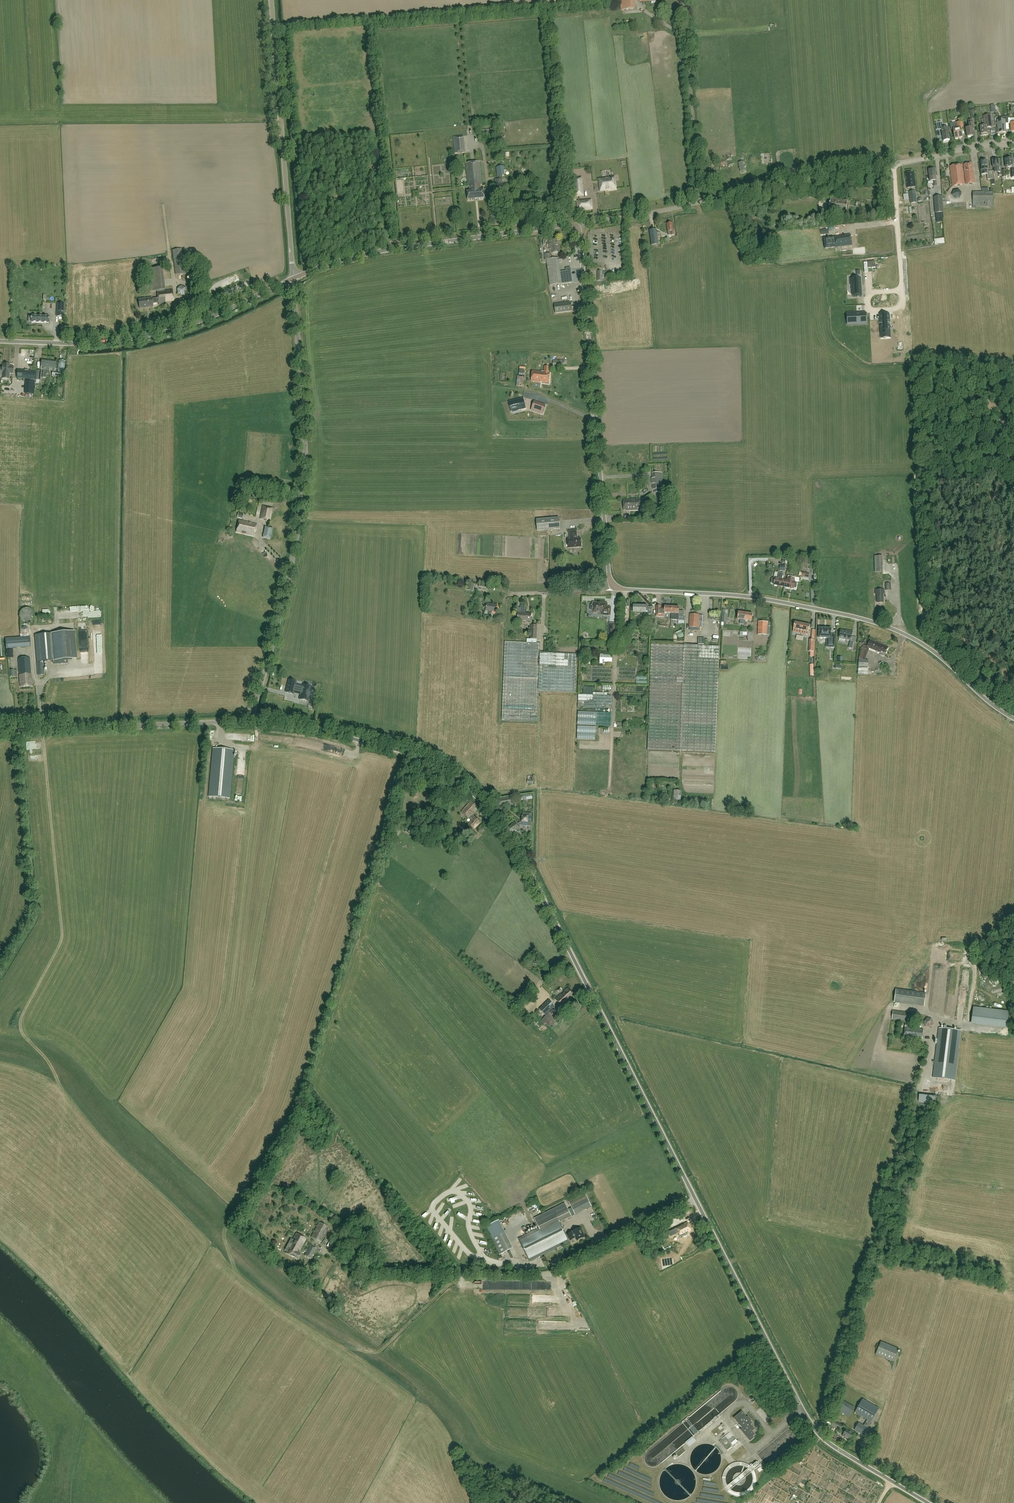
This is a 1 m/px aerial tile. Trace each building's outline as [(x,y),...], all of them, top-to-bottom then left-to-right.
[(634,9),(633,0),(621,0),(622,10),(634,9)] [(987,134),(986,126),(989,126),(989,128),(993,127),(991,115),(987,116),(988,119),(985,120),(985,119),(979,120),(980,127),(981,135),(981,134),(982,136),(987,135),(987,134)] [(1001,117),(1001,120),(997,121),(998,133),(1006,132),(1005,124),(1008,123),(1008,117),(1001,117)] [(959,122),(956,123),(950,124),(951,130),(953,129),(955,139),(962,138),(961,132),(960,128),(960,127),(964,127),(962,118),(958,119),(959,122)] [(968,123),(969,128),(966,129),(967,137),(974,136),(973,130),(974,130),(973,122),(973,119),(968,120),(968,123)] [(944,141),(950,140),(948,132),(947,128),(943,129),(942,122),(935,124),(936,131),(942,130),(944,141)] [(465,153),(464,135),(453,136),(455,154),(465,153)] [(1000,167),(999,160),(992,161),(993,168),(993,170),(997,170),(997,175),(1000,175),(1000,167)] [(480,162),(466,163),(468,186),(469,186),(469,191),(467,191),(468,200),(485,199),(484,190),(482,190),(481,185),(482,185),(480,162)] [(966,184),(975,183),(972,163),(963,164),(966,184)] [(952,186),(965,185),(962,165),(950,166),(952,186)] [(499,178),(495,179),(496,189),(503,188),(502,178),(501,177),(501,176),(505,176),(504,166),(496,167),(497,176),(499,176),(499,178)] [(935,170),(929,170),(930,181),(933,181),(934,186),(937,186),(936,176),(937,176),(937,173),(935,173),(935,170)] [(982,171),(982,170),(981,170),(981,175),(987,175),(987,180),(991,179),(990,171),(988,171),(988,170),(982,171)] [(907,188),(916,187),(914,172),(905,174),(907,188)] [(615,176),(598,179),(600,192),(617,190),(615,176)] [(960,198),(962,193),(959,189),(954,190),(952,195),(955,199),(960,198)] [(973,201),(973,208),(976,208),(976,206),(993,207),(993,202),(993,194),(993,192),(973,192),(973,193),(973,201)] [(942,205),(942,206),(941,196),(934,196),(934,206),(935,213),(943,212),(943,208),(942,205)] [(592,200),(576,201),(577,211),(592,209),(592,200)] [(848,202),(830,200),(829,212),(846,214),(848,202)] [(651,246),(659,245),(657,229),(649,230),(651,246)] [(851,235),(837,237),(839,247),(852,245),(851,235)] [(839,247),(837,237),(824,238),(825,249),(839,247)] [(552,253),(560,252),(559,239),(549,241),(551,252),(552,251),(552,253)] [(176,275),(186,274),(182,249),(172,250),(176,275)] [(547,260),(550,286),(573,283),(571,269),(567,269),(567,272),(561,273),(559,262),(562,262),(561,258),(552,259),(551,253),(545,254),(545,260),(547,260)] [(876,266),(876,260),(869,261),(869,264),(868,264),(868,261),(864,261),(865,272),(868,272),(868,265),(869,265),(869,267),(876,266)] [(150,292),(166,290),(163,268),(147,270),(150,292)] [(879,273),(872,274),(873,287),(885,286),(885,285),(889,285),(888,274),(879,274),(879,273)] [(191,292),(199,291),(197,277),(189,278),(191,292)] [(852,279),(851,279),(851,285),(852,285),(852,287),(853,296),(861,296),(861,287),(860,278),(852,279)] [(183,296),(187,293),(186,287),(181,286),(177,289),(178,294),(183,296)] [(158,298),(159,303),(159,305),(166,304),(166,303),(174,301),(173,290),(157,292),(158,298)] [(152,298),(146,299),(147,304),(146,304),(146,308),(153,307),(153,304),(159,303),(158,298),(152,299),(152,298)] [(147,304),(146,299),(139,300),(140,309),(146,308),(146,304),(147,304)] [(181,310),(189,309),(187,299),(179,300),(181,310)] [(570,302),(555,305),(556,314),(572,311),(570,302)] [(854,312),(847,313),(847,320),(851,320),(851,324),(866,323),(866,313),(854,314),(854,312)] [(882,315),(880,315),(881,339),(890,339),(889,314),(887,315),(887,314),(886,314),(886,315),(883,315),(882,315)] [(48,367),(47,374),(49,374),(49,371),(55,372),(56,363),(48,361),(48,362),(47,367),(48,367)] [(65,362),(59,362),(58,373),(53,372),(53,377),(60,377),(64,378),(65,362)] [(500,363),(501,369),(510,368),(510,373),(516,373),(516,363),(500,363)] [(14,367),(3,366),(2,373),(5,373),(4,375),(5,375),(4,380),(8,380),(8,375),(8,373),(13,374),(14,367)] [(549,372),(550,367),(545,367),(544,372),(532,371),(531,381),(548,383),(549,373),(549,372)] [(17,369),(16,378),(27,379),(35,379),(36,371),(27,370),(17,369)] [(524,387),(525,377),(518,376),(516,386),(524,387)] [(523,399),(509,402),(512,412),(512,409),(518,408),(519,410),(525,409),(523,399)] [(534,402),(531,410),(537,412),(540,404),(534,402)] [(661,473),(653,473),(653,490),(662,490),(661,473)] [(278,502),(279,496),(264,494),(263,500),(278,502)] [(638,508),(641,508),(640,499),(623,500),(624,510),(626,510),(626,511),(638,511),(638,508)] [(270,522),(273,508),(263,506),(260,519),(270,522)] [(559,518),(537,520),(538,531),(560,529),(559,518)] [(255,536),(257,525),(240,520),(237,532),(255,536)] [(270,539),(273,528),(265,527),(263,538),(270,539)] [(577,531),(569,531),(570,539),(568,539),(569,548),(582,547),(581,538),(577,538),(577,531)] [(882,556),(874,556),(875,572),(883,572),(882,556)] [(772,584),(774,584),(774,585),(784,587),(786,580),(782,579),(784,574),(778,572),(777,578),(775,578),(775,579),(773,578),(772,579),(771,583),(772,584)] [(787,580),(786,580),(784,587),(789,588),(791,588),(790,589),(791,589),(794,589),(794,588),(796,589),(797,583),(795,583),(795,582),(795,577),(788,576),(787,580)] [(884,589),(875,590),(876,594),(877,594),(877,601),(884,601),(883,594),(885,594),(884,589)] [(590,610),(592,612),(592,613),(601,613),(601,616),(610,616),(611,607),(607,607),(607,603),(593,603),(593,604),(590,606),(590,610)] [(487,604),(486,611),(489,611),(488,614),(492,614),(492,611),(497,612),(498,605),(487,604)] [(521,606),(520,613),(518,613),(518,620),(531,621),(532,614),(525,614),(525,606),(521,606)] [(664,606),(664,608),(661,608),(661,606),(656,606),(656,617),(664,617),(665,613),(672,613),(672,607),(664,606)] [(672,607),(672,613),(671,619),(679,619),(679,618),(683,618),(684,611),(679,611),(679,607),(672,607)] [(21,613),(20,615),(20,618),(21,620),(23,621),(25,622),(27,622),(29,622),(31,621),(33,619),(33,617),(34,615),(33,613),(32,611),(30,610),(28,609),(25,609),(23,610),(22,611),(21,613)] [(745,620),(746,613),(738,612),(738,619),(740,620),(740,624),(742,624),(744,625),(745,620)] [(745,620),(744,625),(746,625),(747,623),(747,620),(752,621),(753,614),(746,613),(745,620)] [(699,628),(699,615),(690,614),(690,628),(699,628)] [(770,630),(767,629),(767,622),(758,622),(758,635),(767,635),(770,635),(770,630)] [(810,625),(795,622),(793,632),(808,635),(810,625)] [(616,635),(617,624),(609,624),(609,635),(616,635)] [(527,639),(527,643),(505,642),(502,720),(538,722),(539,692),(575,693),(577,654),(557,654),(540,653),(541,643),(537,643),(537,640),(537,626),(531,625),(530,639),(527,639)] [(20,634),(20,637),(5,639),(6,649),(7,658),(14,657),(13,648),(22,648),(31,647),(30,637),(29,637),(28,629),(24,627),(20,629),(20,634)] [(831,635),(831,629),(819,628),(819,638),(827,639),(826,647),(834,648),(835,635),(831,635)] [(839,638),(851,641),(852,637),(853,632),(848,631),(848,632),(841,630),(839,638)] [(75,632),(55,633),(35,635),(37,662),(58,660),(77,659),(75,632)] [(865,661),(865,660),(870,648),(881,653),(881,655),(885,657),(888,647),(870,640),(868,647),(864,645),(859,659),(864,660),(865,661)] [(715,753),(720,646),(652,644),(647,750),(715,753)] [(613,655),(601,654),(600,663),(612,664),(613,655)] [(20,687),(32,686),(30,658),(18,658),(20,687)] [(312,687),(303,685),(303,686),(295,685),(296,682),(289,680),(286,692),(293,694),(293,693),(301,695),(299,700),(308,702),(312,687)] [(578,694),(578,707),(611,709),(612,696),(578,694)] [(611,713),(578,712),(578,725),(611,726),(611,713)] [(596,727),(578,726),(577,739),(595,740),(596,727)] [(211,778),(232,779),(234,750),(213,749),(211,778)] [(232,779),(211,778),(209,797),(230,798),(232,779)] [(511,797),(499,799),(500,806),(506,805),(507,806),(512,805),(511,797)] [(475,817),(473,815),(479,808),(471,802),(462,812),(471,820),(467,825),(474,831),(482,822),(475,816),(475,817)] [(520,830),(520,829),(520,828),(519,826),(522,824),(522,826),(531,826),(531,813),(522,813),(522,822),(520,822),(517,824),(516,822),(512,825),(512,826),(508,829),(511,833),(515,830),(516,831),(517,832),(518,832),(519,832),(520,832),(520,831),(520,830)] [(419,827),(411,824),(409,830),(406,829),(405,832),(408,833),(416,835),(419,827)] [(563,1007),(575,996),(568,988),(555,999),(563,1007)] [(896,989),(894,1003),(924,1007),(926,993),(896,989)] [(540,1009),(546,1016),(555,1007),(549,1000),(540,1009)] [(1009,1011),(973,1007),(971,1021),(1007,1025),(1009,1011)] [(551,1015),(555,1018),(559,1017),(561,1012),(558,1009),(553,1010),(551,1015)] [(910,1022),(912,1013),(893,1011),(892,1019),(910,1022)] [(544,1024),(546,1023),(550,1027),(557,1021),(549,1013),(541,1021),(544,1024)] [(927,1018),(923,1022),(925,1026),(931,1027),(934,1023),(932,1018),(927,1018)] [(922,1040),(924,1029),(912,1028),(913,1025),(905,1024),(904,1038),(922,1040)] [(961,1031),(939,1028),(933,1077),(955,1080),(961,1031)] [(935,1105),(936,1097),(928,1096),(927,1104),(935,1105)] [(569,1202),(575,1215),(591,1207),(585,1194),(569,1202)] [(534,1219),(539,1228),(518,1239),(530,1261),(570,1242),(570,1241),(576,1238),(572,1231),(566,1235),(560,1223),(572,1217),(565,1203),(534,1219)] [(513,1248),(505,1232),(499,1220),(486,1226),(500,1255),(513,1248)] [(321,1243),(330,1227),(319,1222),(311,1237),(321,1243)] [(681,1236),(691,1231),(687,1223),(677,1228),(681,1236)] [(572,1231),(576,1238),(577,1241),(585,1237),(581,1227),(572,1231)] [(296,1233),(293,1240),(291,1239),(285,1250),(287,1251),(286,1253),(298,1260),(301,1254),(298,1253),(306,1238),(296,1233)] [(325,1238),(322,1243),(332,1249),(335,1244),(330,1242),(331,1241),(325,1238)] [(311,1259),(317,1249),(310,1245),(304,1256),(311,1259)] [(309,1279),(313,1272),(298,1264),(294,1272),(309,1279)] [(893,1361),(899,1349),(881,1342),(876,1354),(893,1361)] [(867,1419),(863,1426),(859,1423),(854,1430),(855,1430),(865,1436),(869,1429),(868,1428),(879,1408),(863,1399),(855,1412),(867,1419)] [(748,1417),(747,1417),(743,1411),(734,1418),(744,1431),(743,1432),(751,1441),(754,1438),(753,1437),(755,1435),(752,1431),(755,1430),(751,1425),(752,1424),(752,1421),(749,1417),(748,1417)] [(834,1420),(832,1424),(831,1425),(840,1430),(843,1425),(834,1420)] [(853,1433),(847,1429),(843,1436),(849,1439),(853,1433)] [(737,1442),(730,1432),(719,1441),(726,1450),(732,1445),(735,1448),(741,1443),(739,1440),(737,1442)]
